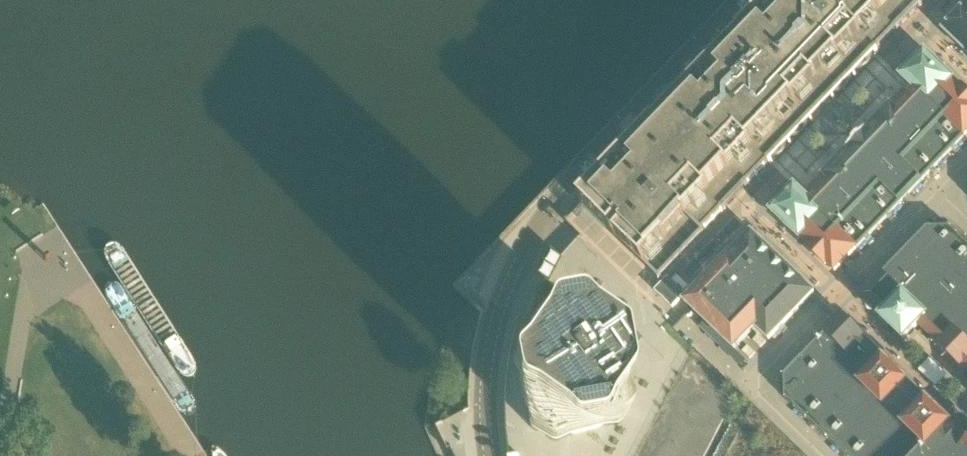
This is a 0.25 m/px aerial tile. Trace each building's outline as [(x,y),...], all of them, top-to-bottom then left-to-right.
[(566,221),(644,296),(658,281),(661,279),(662,277),(707,231),(706,230),(724,212),(724,213),(728,209),(727,209),(746,189),(747,190),(750,186),(749,186),(767,168),(771,165),(773,162),(771,160),(770,161),(759,150),(760,149),(758,148),(775,130),(777,132),(779,129),(778,128),(797,108),(798,109),(801,107),(800,106),(801,105),(803,107),(804,108),(806,108),(808,108),(810,107),(820,96),(821,94),(822,92),(821,90),(820,89),(819,88),(818,87),(819,86),(820,87),(822,84),(821,83),(840,63),(842,64),(844,62),(842,60),(862,40),(863,42),(864,41),(875,52),(875,53),(877,55),(879,53),(879,52),(882,49),(881,48),(897,32),(898,32),(901,29),(900,28),(919,8),(920,9),(924,6),(923,5),(928,0),(779,0),(763,17),(751,29),(742,38),(743,39),(735,48),(731,52),(730,53),(723,59),(723,60),(722,60),(714,69),(713,70),(710,74),(709,75),(706,77),(702,82),(701,83),(694,90),(693,91),(677,107),(665,120),(658,127),(657,127),(646,137),(634,150),(606,180),(604,181),(592,193),(584,202),(583,203),(566,221)] [(944,30),(966,52),(966,6),(944,30)] [(771,160),(773,162),(877,55),(875,53),(875,52),(864,41),(863,42),(862,40),(842,60),(844,62),(842,64),(840,63),(821,83),(822,84),(820,87),(819,86),(818,87),(819,88),(820,89),(821,90),(822,92),(821,94),(820,96),(810,107),(808,108),(806,108),(804,108),(803,107),(801,105),(800,106),(801,107),(798,109),(797,108),(778,128),(779,129),(777,132),(775,130),(758,148),(760,149),(759,150),(770,161),(771,160)] [(771,212),(807,246),(806,247),(826,267),(827,266),(828,266),(834,272),(839,268),(844,263),(850,256),(858,248),(865,240),(872,233),(877,228),(886,219),(893,212),(897,207),(922,182),(929,174),(936,167),(943,159),(951,152),(958,145),(964,138),(966,135),(966,90),(962,85),(961,86),(925,52),(917,61),(910,68),(902,76),(901,77),(912,87),(906,94),(899,101),(893,107),(892,106),(888,110),(882,117),(879,120),(872,127),(870,129),(869,128),(867,131),(858,140),(857,142),(848,151),(846,153),(846,154),(844,156),(837,163),(834,166),(828,173),(824,176),(825,177),(819,183),(812,190),(806,197),(796,187),(795,188),(771,212)] [(949,227),(926,227),(888,267),(864,292),(859,297),(882,319),(904,340),(918,325),(940,346),(960,366),(966,372),(966,244),(949,227)] [(686,300),(685,301),(735,349),(756,327),(769,340),(779,329),(786,323),(810,297),(815,292),(752,232),(748,237),(735,250),(730,254),(731,254),(722,263),(715,270),(700,285),(693,292),(686,300)] [(505,408),(505,413),(506,418),(506,423),(506,428),(506,433),(507,438),(507,443),(508,448),(509,453),(510,455),(709,455),(717,441),(725,425),(739,399),(711,373),(638,303),(579,247),(575,243),(565,253),(561,258),(560,257),(551,248),(548,252),(546,256),(543,260),(541,264),(539,269),(536,274),(534,278),(532,282),(532,283),(530,287),(528,291),(526,296),(525,300),(523,304),(521,309),(520,313),(519,318),(517,323),(516,328),(514,332),(513,337),(512,342),(511,347),(510,350),(510,355),(509,360),(508,365),(508,369),(507,374),(507,380),(506,384),(506,389),(506,394),(505,400),(505,404),(505,408)] [(661,284),(656,289),(672,305),(682,296),(683,294),(667,278),(661,284)] [(956,413),(947,422),(925,400),(905,382),(884,361),(886,359),(859,333),(841,316),(835,322),(812,345),(783,375),(784,398),(817,430),(839,451),(844,455),(966,455),(966,424),(956,413)] [(939,349),(919,367),(936,385),(956,367),(939,349)]
